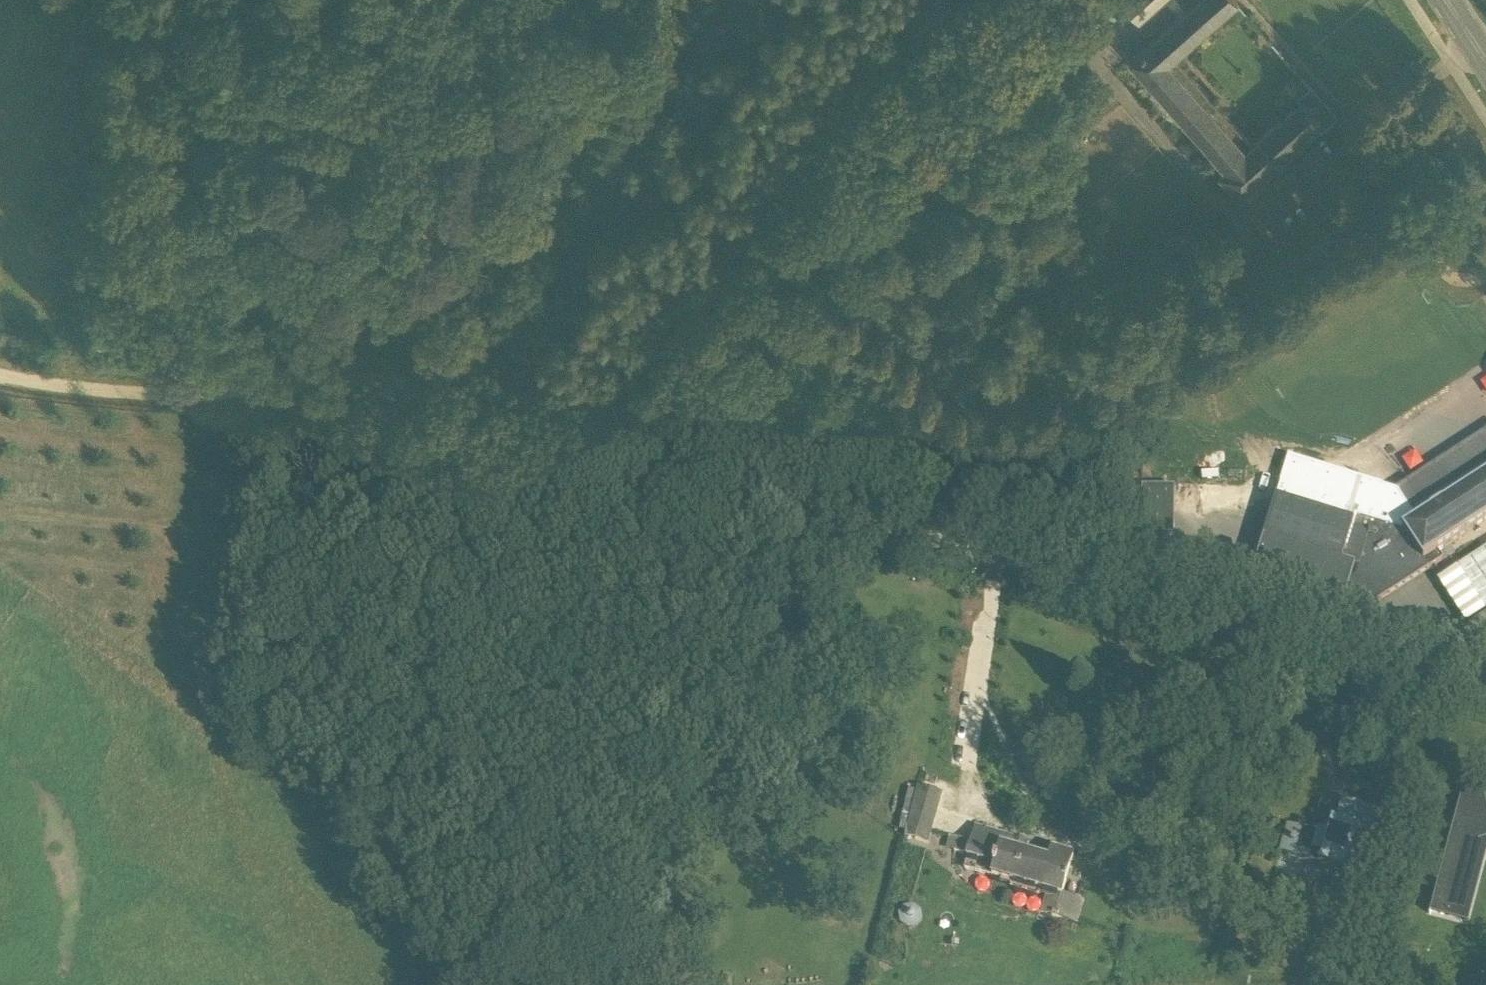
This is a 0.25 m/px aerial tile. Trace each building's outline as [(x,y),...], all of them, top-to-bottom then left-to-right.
[(1123,2),(1141,23),(1168,0),(1125,0),(1123,2)] [(1130,60),(1226,168),(1220,173),(1240,197),(1264,176),(1272,184),(1282,175),(1275,166),(1318,128),(1322,132),(1339,116),(1312,86),(1297,98),(1300,101),(1253,144),(1175,56),(1238,1),(1238,0),(1185,0),(1191,6),(1130,60)] [(1395,490),(1415,521),(1402,529),(1405,533),(1394,540),(1387,538),(1391,526),(1356,515),(1353,522),(1276,498),(1264,538),(1301,550),(1297,565),(1359,584),(1349,615),(1421,637),(1431,604),(1426,594),(1416,591),(1422,573),(1443,559),(1438,552),(1485,521),(1485,431),(1395,490)] [(1144,486),(1141,534),(1176,535),(1178,487),(1144,486)] [(1363,494),(1359,508),(1373,513),(1378,499),(1363,494)] [(1485,611),(1485,549),(1437,580),(1466,624),(1469,622),(1471,626),(1468,627),(1483,650),(1485,649),(1485,616),(1484,613),(1485,611)] [(943,794),(918,787),(906,837),(928,843),(943,794)] [(1356,834),(1373,839),(1381,812),(1343,801),(1341,807),(1321,802),(1312,832),(1288,826),(1280,853),(1346,871),(1356,834)] [(1084,900),(1063,894),(1074,855),(1052,849),(1049,860),(1026,854),(1029,841),(976,826),(972,842),(958,838),(954,851),(968,855),(965,866),(993,874),(992,877),(1012,882),(1011,886),(1040,895),(1041,891),(1048,892),(1041,915),(1077,925),(1084,900)]
